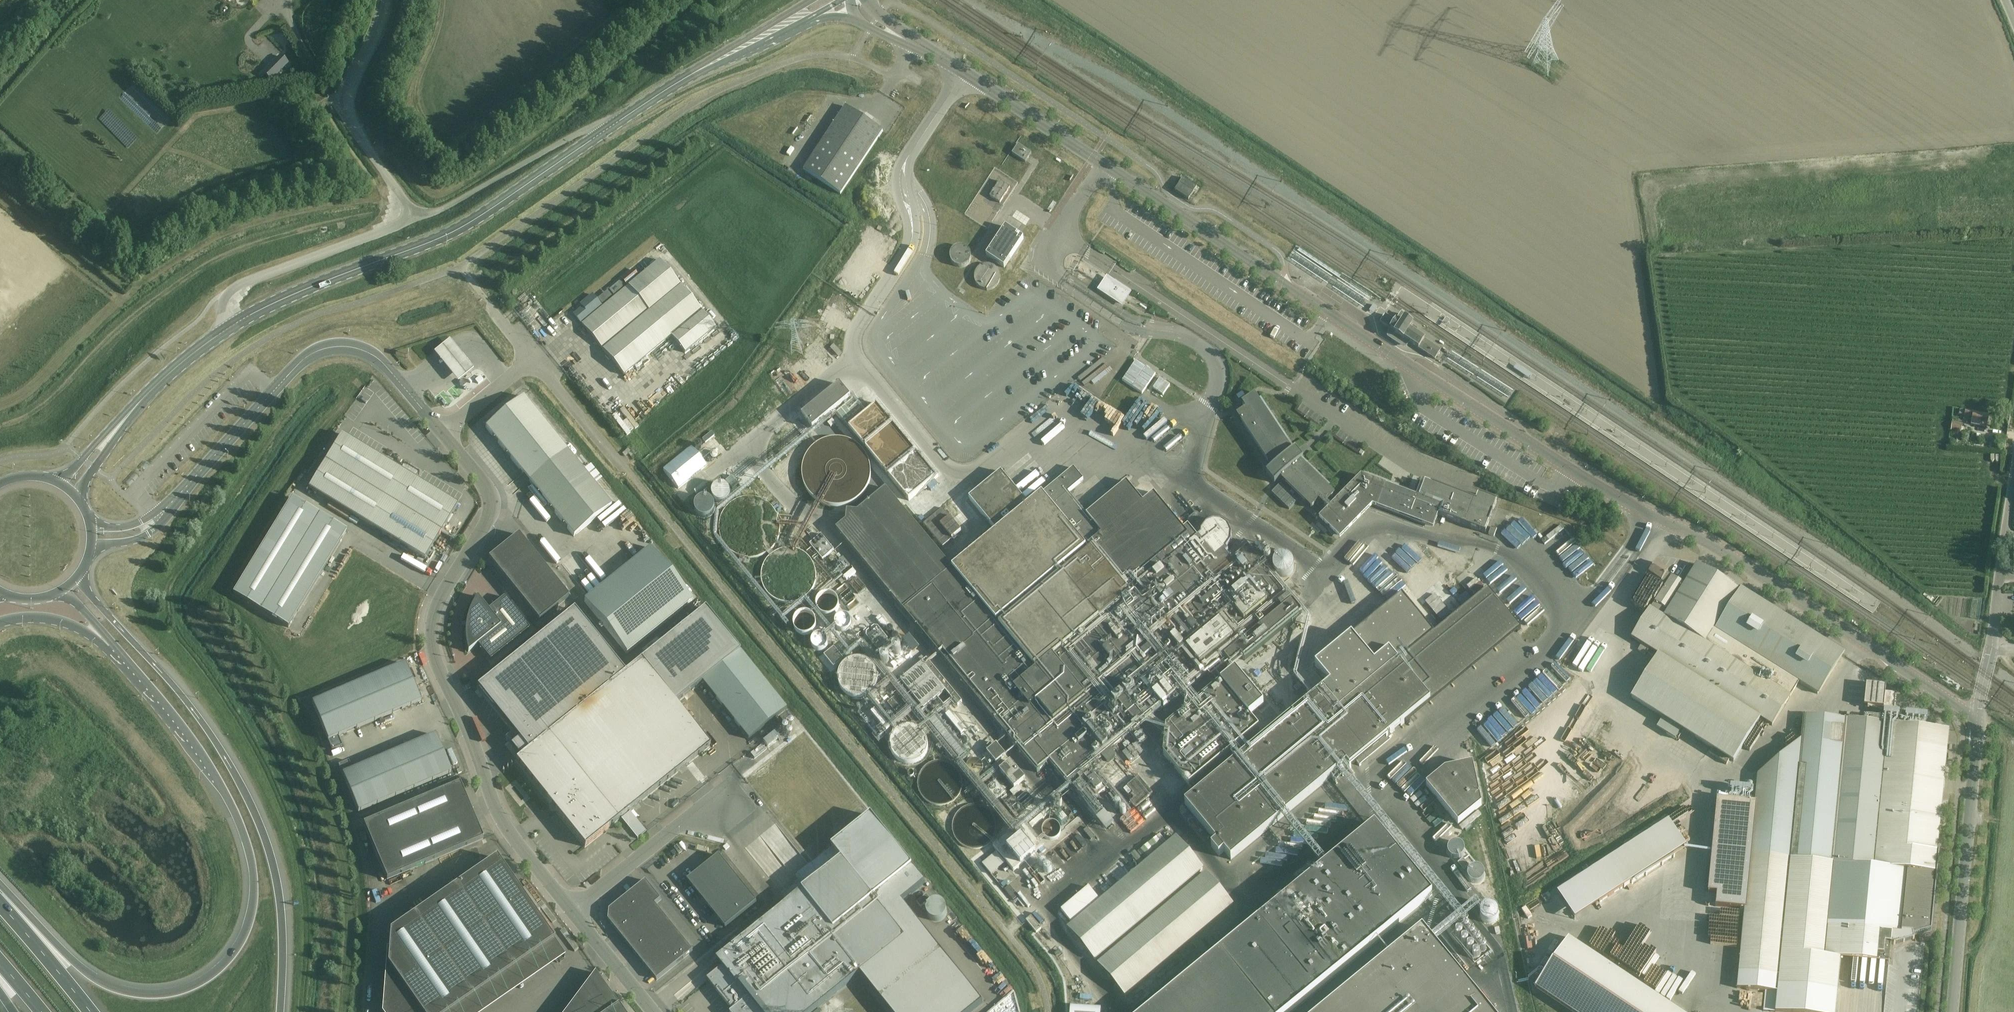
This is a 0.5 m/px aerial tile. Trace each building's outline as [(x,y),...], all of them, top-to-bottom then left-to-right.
[(279,57),(262,74),(269,81),(286,64),(279,57)] [(846,107),(804,170),(841,195),(882,133),(883,131),(846,107)] [(1018,145),(1013,154),(1025,162),(1031,153),(1018,145)] [(1991,159),(1991,169),(2000,169),(2000,159),(1991,159)] [(1961,190),(1973,188),(1971,177),(1960,178),(1961,190)] [(1000,203),(1010,188),(1000,181),(990,197),(1000,203)] [(1189,200),(1194,192),(1180,183),(1174,191),(1189,200)] [(1006,227),(992,247),(1010,259),(1024,239),(1006,227)] [(951,254),(950,258),(952,262),(954,265),(958,267),(962,268),(966,267),(969,264),(971,260),(971,256),(970,252),(967,249),(964,247),(960,247),(956,248),(953,251),(951,254)] [(624,375),(671,336),(685,353),(715,328),(659,260),(603,307),(592,295),(581,305),(583,307),(574,315),(582,325),(582,324),(624,375)] [(999,272),(996,268),(992,265),(988,264),(983,265),(979,268),(976,271),(974,276),(975,281),(977,285),(980,288),(985,290),(989,290),(994,289),(997,285),(1000,281),(1000,277),(999,272)] [(1100,290),(1122,304),(1129,293),(1108,279),(1100,290)] [(569,306),(551,318),(555,323),(573,311),(569,306)] [(1435,359),(1440,351),(1415,334),(1418,330),(1413,327),(1413,326),(1405,321),(1407,318),(1402,314),(1396,322),(1386,315),(1381,323),(1391,330),(1388,334),(1393,338),(1392,340),(1400,345),(1401,343),(1407,347),(1409,342),(1435,359)] [(568,316),(562,322),(568,329),(575,324),(568,316)] [(727,351),(740,342),(736,337),(724,346),(727,351)] [(450,339),(433,350),(457,380),(473,366),(450,339)] [(615,365),(610,369),(618,378),(622,375),(615,365)] [(634,385),(642,378),(634,369),(626,376),(634,385)] [(1156,376),(1148,390),(1160,396),(1168,382),(1156,376)] [(1067,386),(1046,402),(1050,406),(1071,390),(1067,386)] [(866,387),(836,411),(910,502),(940,478),(866,387)] [(646,402),(649,407),(668,394),(665,389),(646,402)] [(1241,412),(1236,415),(1254,441),(1271,467),(1272,467),(1272,468),(1269,471),(1266,474),(1271,479),(1275,483),(1278,481),(1281,478),(1282,479),(1283,480),(1282,480),(1287,485),(1292,490),(1291,491),(1290,493),(1285,488),(1280,484),(1276,488),(1272,493),(1280,501),(1289,509),(1293,505),(1297,500),(1295,498),(1293,496),(1294,494),(1295,493),(1303,501),(1311,508),(1315,504),(1319,500),(1321,503),(1324,506),(1324,505),(1327,508),(1330,511),(1326,515),(1322,518),(1331,527),(1340,536),(1355,520),(1369,505),(1397,516),(1424,526),(1424,525),(1425,523),(1429,525),(1433,526),(1435,521),(1437,515),(1439,515),(1440,516),(1454,521),(1468,527),(1477,530),(1486,533),(1486,532),(1485,532),(1491,517),(1497,502),(1498,502),(1488,498),(1478,494),(1477,495),(1478,495),(1477,498),(1476,501),(1451,491),(1425,482),(1422,491),(1419,500),(1402,493),(1386,487),(1374,483),(1362,478),(1347,493),(1332,508),(1330,505),(1327,503),(1331,498),(1335,494),(1318,478),(1301,461),(1302,460),(1304,459),(1300,454),(1295,449),(1294,450),(1293,452),(1274,423),(1255,394),(1248,399),(1242,403),(1244,406),(1246,409),(1241,412)] [(486,427),(530,482),(574,536),(612,506),(567,451),(523,397),(486,427)] [(1974,415),(1974,413),(1974,412),(1960,410),(1959,415),(1973,417),(1972,426),(1987,428),(1989,417),(1974,415)] [(1961,433),(1962,424),(1952,422),(1951,431),(1961,433)] [(712,432),(702,439),(705,443),(714,435),(712,432)] [(455,510),(458,505),(415,479),(418,474),(419,475),(420,474),(403,464),(403,465),(404,465),(401,470),(342,434),(306,492),(307,492),(309,489),(425,560),(455,510)] [(1965,443),(1964,449),(1986,451),(1986,445),(1965,443)] [(691,448),(663,470),(678,489),(706,466),(691,448)] [(1162,606),(1086,515),(1068,493),(1084,480),(1074,468),(1042,495),(1095,558),(1005,633),(1056,694),(1162,606)] [(1162,606),(1202,573),(1173,539),(1184,529),(1155,494),(1163,487),(1152,475),(1150,477),(1145,471),(1142,474),(1147,480),(1134,491),(1127,482),(1086,515),(1162,606)] [(969,499),(997,532),(952,569),(1005,633),(1095,558),(1042,495),(1029,505),(1023,499),(1017,491),(1011,483),(1004,476),(1001,472),(969,499)] [(726,481),(732,489),(739,484),(732,476),(726,481)] [(1117,476),(1112,484),(1117,487),(1122,480),(1117,476)] [(722,485),(719,486),(715,487),(713,490),(712,494),(713,498),(715,501),(718,503),(721,504),(725,503),(728,501),(730,498),(731,494),(730,490),(728,488),(725,486),(722,485)] [(837,530),(903,610),(952,569),(886,489),(858,512),(847,511),(846,522),(837,530)] [(234,594),(288,627),(346,532),(292,498),(234,594)] [(696,504),(695,508),(696,512),(698,515),(702,517),(706,518),(709,517),(713,515),(715,512),(716,508),(715,504),(713,501),(709,498),(706,498),(702,498),(698,501),(696,504)] [(942,509),(924,524),(943,547),(961,532),(942,509)] [(1188,526),(1184,529),(1173,539),(1202,573),(1208,581),(1232,561),(1226,554),(1228,552),(1226,549),(1231,542),(1232,534),(1228,527),(1222,522),(1214,521),(1206,525),(1201,531),(1201,534),(1198,537),(1188,526)] [(1488,534),(1494,536),(1497,529),(1491,527),(1488,534)] [(821,534),(810,544),(818,554),(822,559),(834,550),(821,534)] [(569,597),(518,535),(488,559),(539,621),(569,597)] [(1056,694),(1106,755),(1106,754),(1246,639),(1292,601),(1287,594),(1248,547),(1232,561),(1208,581),(1202,573),(1162,606),(1056,694)] [(599,589),(589,597),(584,601),(627,653),(692,600),(683,589),(650,548),(603,586),(599,589)] [(1632,638),(1659,655),(1632,698),(1734,762),(1761,719),(1772,726),(1799,683),(1818,694),(1844,653),(1740,587),(1738,590),(1697,564),(1692,572),(1686,568),(1678,579),(1672,576),(1667,573),(1668,571),(1655,562),(1649,573),(1661,580),(1658,585),(1664,589),(1632,638)] [(483,569),(481,572),(476,568),(466,581),(488,598),(501,583),(483,569)] [(1038,773),(1049,763),(1068,786),(1074,780),(1106,755),(1056,694),(1005,633),(952,569),(903,610),(987,711),(1019,750),(1038,773)] [(593,584),(599,580),(592,571),(587,574),(593,584)] [(1510,615),(1488,589),(1334,716),(1316,695),(1290,717),(1185,804),(1216,843),(1210,848),(1218,857),(1223,853),(1230,861),(1341,769),(1346,765),(1349,770),(1406,722),(1407,724),(1521,629),(1510,615)] [(467,628),(467,632),(467,640),(469,650),(468,651),(468,652),(478,644),(490,660),(530,629),(504,597),(488,610),(477,597),(478,599),(473,608),(470,615),(469,619),(467,619),(466,627),(467,628)] [(574,609),(477,687),(513,732),(505,738),(520,757),(516,761),(585,847),(710,746),(676,703),(702,682),(740,652),(732,642),(705,609),(625,673),(574,609)] [(834,648),(824,656),(834,667),(843,660),(834,648)] [(740,652),(702,682),(748,739),(786,709),(740,652)] [(823,654),(818,657),(821,664),(827,661),(823,654)] [(944,707),(953,699),(958,706),(962,702),(957,696),(927,659),(901,681),(924,709),(937,698),(944,707)] [(875,682),(876,678),(875,675),(875,671),(873,669),(871,666),(868,663),(865,662),(862,661),(858,660),(855,660),(851,661),(848,663),(845,665),(843,668),(841,671),(840,674),(840,678),(840,681),(841,684),(842,687),(844,690),(847,692),(850,694),(853,695),(856,696),(859,696),(863,695),(867,694),(869,692),(872,689),(874,685),(875,682)] [(339,737),(375,721),(421,702),(405,664),(359,684),(312,703),(331,749),(342,745),(339,737)] [(1189,786),(1259,728),(1249,716),(1264,704),(1236,670),(1221,682),(1166,727),(1163,754),(1189,786)] [(1866,685),(1864,706),(1894,709),(1896,694),(1885,693),(1886,687),(1866,685)] [(863,720),(870,715),(866,711),(860,716),(863,720)] [(868,718),(876,733),(885,727),(879,717),(874,721),(871,716),(868,718)] [(1715,842),(1737,844),(1739,824),(1753,825),(1737,988),(1765,991),(1777,992),(1775,1011),(1778,1011),(1835,1011),(1840,958),(1847,958),(1856,959),(1865,960),(1874,961),(1883,962),(1889,963),(1891,944),(1894,945),(1914,940),(1913,935),(1919,934),(1932,931),(1942,826),(1948,760),(1948,754),(1949,750),(1949,745),(1951,730),(1805,716),(1802,739),(1758,775),(1757,781),(1751,781),(1749,804),(1719,801),(1715,842)] [(927,748),(928,745),(927,741),(926,738),(925,735),(923,733),(920,730),(917,728),(914,727),(910,727),(907,727),(903,728),(900,730),(897,732),(895,735),(893,738),(892,741),(892,745),(892,748),(893,751),(894,754),(896,757),(899,759),(902,761),(905,762),(908,763),(911,763),(915,762),(919,760),(921,758),(924,755),(926,752),(927,748)] [(1624,729),(1609,752),(1639,771),(1658,742),(1638,729),(1633,735),(1624,729)] [(358,812),(405,793),(451,773),(435,735),(353,770),(348,761),(338,765),(342,774),(358,812)] [(997,744),(983,756),(992,767),(1006,756),(997,744)] [(984,772),(974,760),(964,768),(974,780),(984,772)] [(1011,762),(1000,770),(1014,788),(1025,779),(1011,762)] [(1445,770),(1426,785),(1458,825),(1482,805),(1473,764),(1445,770)] [(1176,772),(1170,776),(1174,784),(1181,780),(1176,772)] [(1139,777),(1124,790),(1128,795),(1132,792),(1136,798),(1132,802),(1131,802),(1136,809),(1154,794),(1139,777)] [(363,824),(387,879),(483,839),(460,783),(363,824)] [(633,815),(628,818),(639,834),(644,830),(633,815)] [(708,981),(732,1011),(814,1011),(860,975),(890,1011),(973,1011),(984,1003),(902,902),(926,883),(871,815),(795,878),(798,882),(781,896),(787,904),(721,958),(727,966),(708,981)] [(1023,822),(995,845),(1016,873),(1033,860),(1041,854),(1045,850),(1023,822)] [(1432,896),(1426,887),(1375,825),(1147,1011),(1290,1011),(1432,896)] [(759,861),(771,878),(775,875),(779,880),(789,873),(760,833),(744,845),(757,862),(759,861)] [(1095,960),(1203,870),(1176,837),(1101,900),(1076,921),(1068,928),(1095,960)] [(1445,847),(1445,850),(1447,853),(1449,856),(1452,857),(1456,858),(1459,857),(1462,855),(1464,852),(1465,849),(1464,845),(1463,842),(1461,840),(1457,838),(1454,838),(1451,839),(1448,841),(1446,843),(1445,847)] [(1046,851),(1054,860),(1062,853),(1053,844),(1046,851)] [(1122,863),(1128,870),(1142,857),(1137,851),(1122,863)] [(996,852),(982,864),(992,875),(1006,863),(996,852)] [(1057,873),(1041,854),(1033,860),(1049,880),(1057,873)] [(719,855),(703,868),(688,881),(726,928),(757,902),(719,855)] [(384,1011),(451,1011),(553,941),(554,940),(496,858),(390,932),(389,949),(384,1011)] [(1465,868),(1466,872),(1467,875),(1470,877),(1473,879),(1476,879),(1479,878),(1482,876),(1484,873),(1485,870),(1485,867),(1484,863),(1481,861),(1478,860),(1475,859),(1471,860),(1468,862),(1466,865),(1465,868)] [(1582,876),(1600,904),(1624,888),(1606,860),(1582,876)] [(1539,868),(1525,876),(1528,880),(1541,872),(1539,868)] [(1126,996),(1233,906),(1206,874),(1099,964),(1126,996)] [(661,900),(646,881),(609,910),(609,920),(657,980),(693,951),(655,904),(661,900)] [(1010,886),(1005,889),(1013,900),(1018,896),(1010,886)] [(1065,908),(1076,921),(1101,900),(1090,887),(1065,908)] [(931,899),(927,894),(917,902),(921,907),(931,899)] [(927,907),(926,911),(927,916),(929,919),(933,921),(937,922),(941,921),(944,919),(947,916),(948,911),(947,907),(944,904),(941,901),(937,901),(933,901),(929,904),(927,907)] [(1479,913),(1479,916),(1481,919),(1483,922),(1486,923),(1490,924),(1493,923),(1496,921),(1498,918),(1499,915),(1499,911),(1497,908),(1495,906),(1492,904),(1488,904),(1485,905),(1482,907),(1480,910),(1479,913)] [(1031,917),(1027,920),(1037,932),(1041,928),(1031,917)] [(1325,1011),(1488,1011),(1425,938),(1421,932),(1325,1011)] [(1574,1011),(1681,1011),(1569,937),(1547,970),(1541,965),(1539,968),(1535,974),(1541,978),(1536,986),(1574,1011)] [(565,954),(554,939),(447,1011),(479,1011),(565,954)] [(1535,959),(1543,948),(1539,945),(1531,955),(1535,959)] [(593,971),(562,1011),(609,1011),(618,1006),(593,971)] [(1763,1011),(1773,1011),(1775,1011),(1777,992),(1765,991),(1763,1011)]
